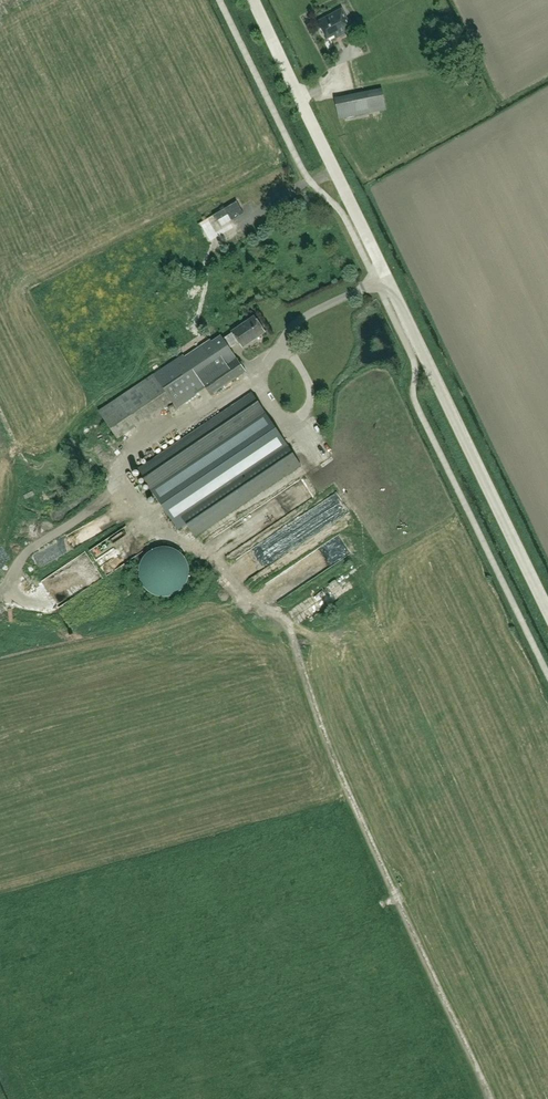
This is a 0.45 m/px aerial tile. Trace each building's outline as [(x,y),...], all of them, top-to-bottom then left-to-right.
[(339,37),(353,29),(342,9),(317,22),(326,39),(338,33),(339,37)] [(431,58),(430,49),(440,48),(439,41),(420,42),(422,59),(431,58)] [(386,109),(384,97),(382,88),(334,98),(339,119),(386,109)] [(232,332),(223,338),(230,348),(238,342),(242,347),(265,332),(254,316),(231,331),(232,332)] [(183,354),(154,374),(173,402),(174,403),(202,383),(211,395),(246,371),(229,348),(230,348),(223,338),(221,335),(212,342),(210,339),(185,357),(183,355),(183,354)] [(149,463),(139,470),(147,482),(178,529),(187,523),(195,536),(301,465),(299,463),(292,452),(261,406),(252,393),(149,463)] [(331,517),(324,502),(306,510),(313,526),(331,517)] [(301,516),(235,556),(244,571),(310,531),(301,516)] [(271,578),(281,594),(369,537),(359,521),(271,578)] [(114,551),(116,557),(137,550),(136,545),(126,548),(122,538),(132,534),(129,526),(102,536),(105,546),(102,547),(104,554),(114,551)] [(62,540),(38,552),(42,560),(66,547),(62,540)] [(163,546),(157,547),(154,548),(149,551),(145,555),(141,559),(139,565),(139,573),(141,582),(145,588),(150,593),(157,597),(164,597),(171,596),(177,593),(183,589),(187,583),(189,576),(189,566),(186,559),(181,553),(175,549),(169,547),(163,546)]
